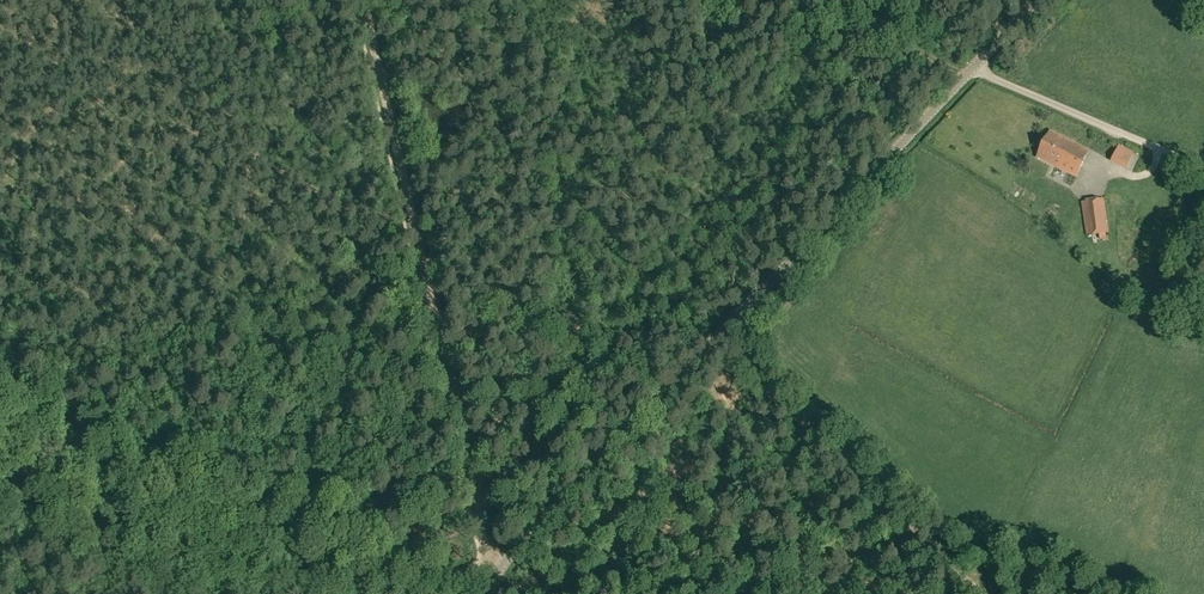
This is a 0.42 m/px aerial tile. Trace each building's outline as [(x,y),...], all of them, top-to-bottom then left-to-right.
[(1037,157),(1076,176),(1089,151),(1050,131),(1037,157)] [(1088,235),(1099,233),(1108,232),(1104,198),(1083,201),(1088,235)]
